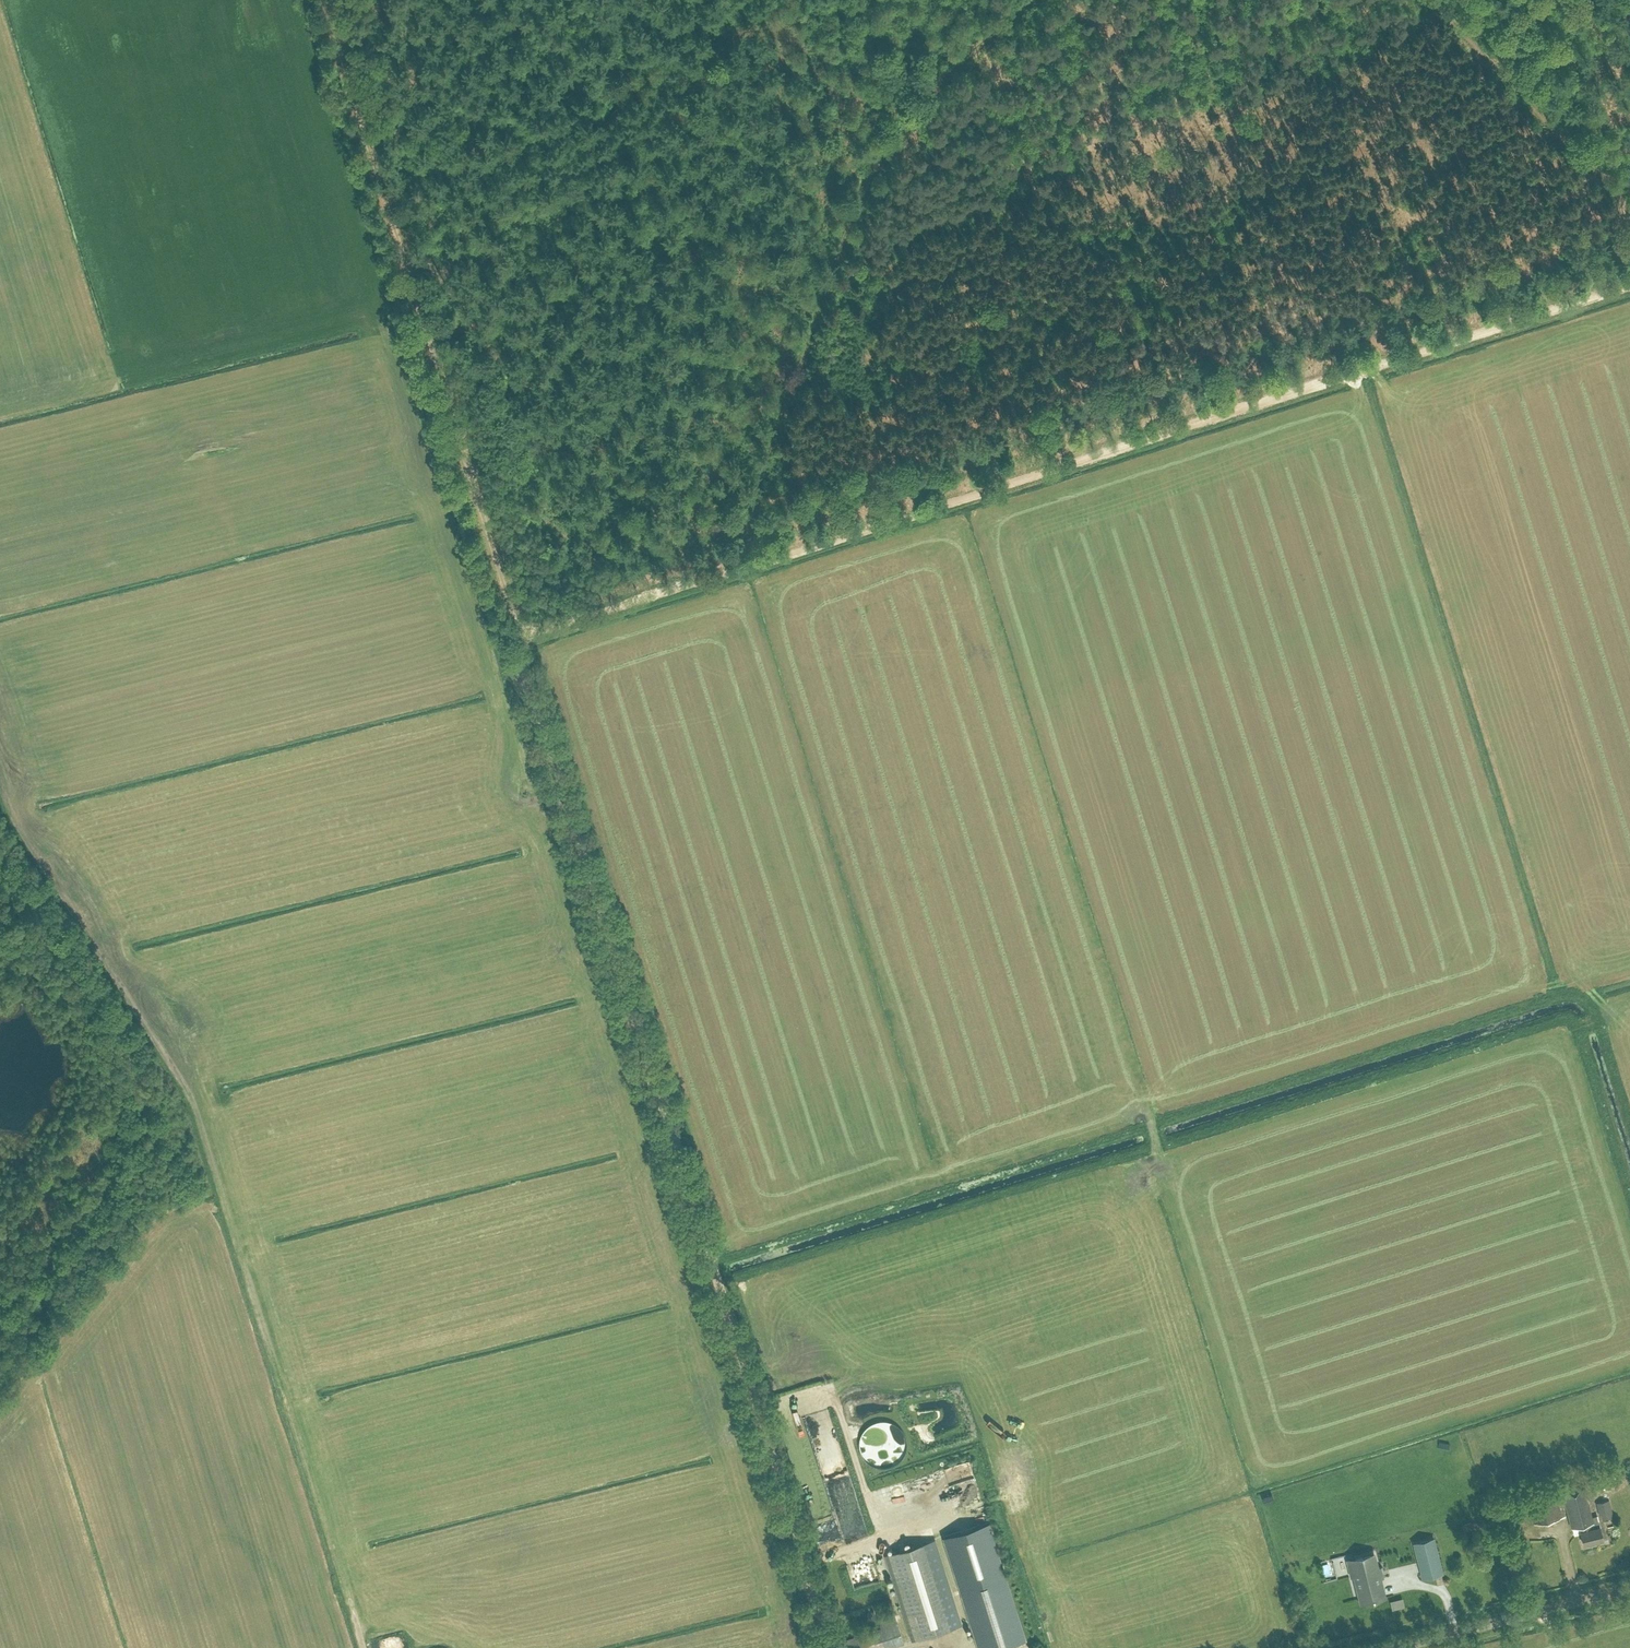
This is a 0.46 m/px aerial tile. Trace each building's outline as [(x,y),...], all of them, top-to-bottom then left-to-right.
[(820,1380),(772,1392),(778,1418),(801,1412),(821,1489),(831,1486),(833,1494),(848,1490),(820,1380)] [(1591,1516),(1584,1486),(1563,1491),(1565,1501),(1562,1502),(1560,1492),(1528,1500),(1534,1522),(1565,1515),(1563,1506),(1566,1505),(1571,1527),(1572,1527),(1574,1534),(1581,1532),(1583,1543),(1585,1543),(1586,1544),(1591,1543),(1590,1542),(1596,1540),(1596,1542),(1601,1541),(1601,1539),(1603,1538),(1600,1526),(1599,1526),(1597,1515),(1591,1516)] [(841,1537),(862,1532),(852,1494),(831,1500),(841,1537)] [(1613,1516),(1609,1499),(1596,1501),(1599,1514),(1601,1513),(1602,1519),(1613,1516)] [(832,1532),(831,1507),(812,1509),(814,1533),(832,1532)] [(1443,1570),(1434,1537),(1415,1542),(1418,1556),(1422,1555),(1426,1574),(1443,1570)] [(969,1550),(977,1561),(989,1553),(980,1541),(969,1550)] [(950,1627),(923,1542),(884,1554),(911,1639),(950,1627)] [(1341,1551),(1329,1554),(1335,1574),(1347,1570),(1341,1551)] [(1355,1573),(1362,1601),(1383,1596),(1372,1553),(1351,1559),(1351,1560),(1354,1559),(1357,1572),(1355,1573)] [(959,1590),(978,1647),(996,1647),(1026,1639),(1006,1575),(959,1590)] [(893,1610),(876,1615),(880,1625),(845,1637),(849,1647),(885,1647),(904,1642),(893,1610)] [(391,1634),(380,1639),(384,1647),(390,1647),(396,1646),(391,1634)]
